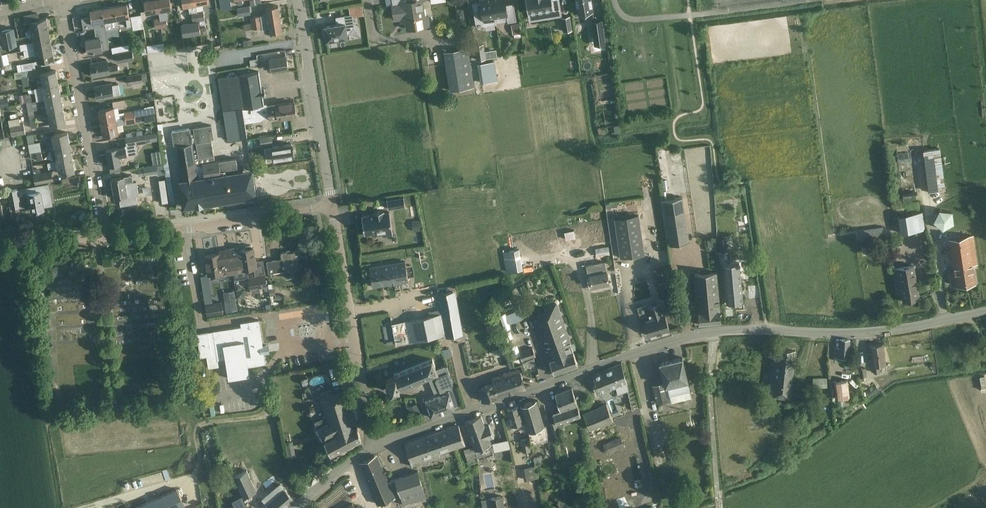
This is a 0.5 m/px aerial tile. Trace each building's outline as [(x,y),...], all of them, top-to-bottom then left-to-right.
[(155,29),(162,27),(157,0),(146,0),(144,0),(146,13),(158,11),(159,18),(154,19),(155,29)] [(162,27),(167,26),(166,20),(168,19),(166,10),(172,9),(170,0),(157,0),(162,27)] [(193,21),(199,20),(195,0),(182,0),(183,6),(188,5),(190,13),(191,12),(193,21)] [(199,20),(205,19),(202,3),(209,2),(209,0),(195,0),(199,20)] [(229,0),(220,0),(221,9),(230,8),(229,0)] [(392,4),(394,19),(403,18),(405,20),(407,29),(424,26),(422,17),(425,17),(422,0),(396,0),(397,3),(392,4)] [(492,0),(480,0),(481,8),(473,10),(476,27),(484,26),(483,19),(495,17),(492,0)] [(495,17),(507,15),(508,22),(516,21),(514,3),(506,5),(505,0),(492,0),(495,17)] [(528,13),(537,11),(538,19),(561,15),(559,0),(526,0),(528,13)] [(593,11),(591,0),(576,0),(578,14),(593,11)] [(127,4),(115,6),(117,19),(126,18),(128,27),(133,27),(133,29),(143,27),(141,14),(135,15),(131,15),(131,17),(130,17),(127,4)] [(251,17),(250,17),(252,23),(280,18),(278,5),(266,7),(267,14),(251,17)] [(326,35),(327,40),(347,37),(347,35),(354,25),(353,16),(363,15),(362,5),(348,6),(349,14),(336,17),(337,24),(324,26),(325,28),(323,28),(324,35),(326,35)] [(102,8),(106,30),(119,28),(117,19),(115,6),(102,8)] [(249,6),(237,8),(238,17),(251,14),(249,6)] [(95,27),(96,33),(106,31),(106,30),(102,8),(90,10),(91,16),(82,18),(84,29),(95,27)] [(30,23),(33,36),(49,33),(46,19),(40,20),(38,13),(23,15),(25,23),(30,23)] [(570,15),(560,17),(563,31),(572,30),(570,15)] [(280,18),(252,23),(253,29),(262,27),(262,29),(269,28),(270,33),(282,31),(280,18)] [(604,36),(601,20),(592,21),(594,37),(604,36)] [(199,21),(180,24),(182,36),(201,33),(199,21)] [(0,31),(0,37),(2,47),(17,44),(13,28),(0,31)] [(86,39),(88,52),(109,49),(106,31),(96,33),(96,37),(86,39)] [(28,49),(28,50),(51,45),(49,33),(33,36),(34,42),(27,43),(28,49)] [(155,44),(157,52),(165,50),(163,43),(155,44)] [(113,52),(122,51),(121,44),(112,46),(113,52)] [(51,45),(28,50),(24,51),(25,56),(36,54),(38,62),(54,59),(51,45)] [(450,91),(474,87),(468,47),(444,51),(450,91)] [(479,54),(479,59),(499,57),(498,49),(485,50),(486,53),(479,54)] [(132,50),(116,53),(117,62),(134,59),(132,50)] [(270,62),(262,63),(263,70),(271,69),(271,71),(288,68),(286,56),(269,58),(270,62)] [(90,63),(93,77),(110,74),(119,72),(118,64),(108,66),(107,60),(90,63)] [(36,68),(35,61),(21,63),(23,71),(26,70),(36,68)] [(482,82),(499,81),(498,61),(481,62),(482,82)] [(21,77),(23,86),(29,85),(26,70),(23,71),(14,72),(15,78),(21,77)] [(36,82),(37,88),(59,84),(56,71),(41,73),(42,81),(36,82)] [(268,114),(269,120),(296,115),(294,101),(265,106),(259,71),(217,78),(227,139),(247,136),(245,121),(261,118),(260,115),(268,114)] [(142,73),(126,76),(127,84),(143,82),(142,73)] [(95,86),(97,99),(114,97),(114,95),(120,94),(118,83),(112,84),(112,83),(95,86)] [(45,94),(46,99),(61,96),(59,84),(37,88),(39,95),(45,94)] [(42,107),(43,113),(63,109),(61,96),(46,99),(47,106),(42,107)] [(7,98),(0,99),(0,106),(8,105),(7,98)] [(26,103),(29,116),(35,114),(34,110),(39,109),(38,100),(32,101),(32,102),(26,103)] [(99,109),(101,122),(135,116),(134,110),(123,111),(123,113),(115,114),(114,107),(99,109)] [(49,116),(50,124),(66,121),(63,109),(43,113),(43,117),(49,116)] [(35,114),(29,116),(31,128),(37,127),(35,114)] [(101,122),(103,135),(118,133),(117,124),(126,123),(126,124),(136,122),(135,116),(101,122)] [(10,126),(12,136),(26,133),(24,123),(20,123),(19,117),(8,119),(9,126),(10,126)] [(178,145),(177,145),(179,159),(182,181),(179,181),(183,206),(196,204),(196,203),(202,202),(202,203),(255,194),(251,166),(237,168),(236,157),(215,160),(211,137),(213,137),(211,124),(172,130),(174,144),(177,143),(178,145)] [(52,135),(55,148),(70,145),(68,132),(52,135)] [(125,147),(117,148),(106,150),(109,166),(120,164),(119,156),(126,155),(126,156),(138,154),(136,145),(136,144),(156,140),(155,137),(155,132),(125,137),(126,145),(125,145),(125,147)] [(261,146),(273,143),(272,135),(259,137),(261,146)] [(914,142),(898,145),(904,195),(920,193),(914,142)] [(264,147),(266,161),(281,159),(281,157),(293,155),(291,143),(272,146),(264,147)] [(57,160),(72,157),(70,145),(55,148),(57,160)] [(945,189),(940,148),(923,150),(928,191),(945,189)] [(152,151),(155,164),(164,162),(161,149),(152,151)] [(72,157),(57,160),(57,161),(48,163),(49,169),(59,168),(60,173),(75,171),(72,157)] [(157,165),(143,167),(144,175),(158,173),(157,165)] [(52,170),(33,174),(35,184),(54,181),(52,170)] [(119,198),(121,206),(138,203),(136,194),(139,193),(137,181),(133,182),(132,175),(124,176),(112,178),(115,198),(119,198)] [(165,178),(158,179),(162,203),(168,202),(165,178)] [(49,183),(27,187),(28,194),(29,194),(32,210),(44,208),(44,206),(52,205),(49,183)] [(21,205),(18,189),(9,190),(12,207),(21,205)] [(682,197),(663,200),(669,244),(689,241),(682,197)] [(392,202),(393,210),(410,207),(409,200),(392,202)] [(976,233),(973,208),(940,212),(942,227),(962,225),(963,235),(976,233)] [(383,210),(374,211),(374,214),(362,216),(365,233),(373,232),(374,235),(383,233),(383,236),(393,234),(389,211),(384,212),(383,210)] [(915,231),(925,230),(922,212),(912,213),(915,231)] [(639,214),(614,218),(620,257),(644,254),(639,214)] [(978,263),(973,235),(959,237),(949,239),(956,285),(975,282),(972,263),(978,263)] [(726,237),(719,238),(720,252),(727,251),(726,237)] [(253,247),(252,246),(251,245),(246,246),(245,247),(245,249),(239,250),(239,247),(229,248),(233,273),(247,271),(247,268),(254,267),(255,276),(248,277),(250,289),(266,286),(263,259),(256,261),(254,247),(253,247)] [(609,247),(596,249),(597,257),(608,256),(611,255),(609,248),(609,247)] [(205,255),(208,275),(222,272),(223,274),(233,273),(229,248),(219,250),(219,253),(205,255)] [(304,260),(303,256),(301,255),(300,250),(299,249),(293,250),(293,251),(287,252),(287,251),(281,252),(280,253),(281,258),(282,258),(266,261),(268,273),(283,270),(285,271),(286,277),(293,276),(293,270),(297,269),(302,268),(303,267),(302,262),(304,260)] [(509,251),(512,271),(523,269),(519,249),(509,251)] [(590,275),(592,286),(609,283),(604,261),(592,264),(591,260),(585,260),(586,265),(588,275),(590,275)] [(408,281),(405,261),(369,266),(373,286),(408,281)] [(739,263),(723,264),(727,303),(743,302),(739,263)] [(901,292),(903,301),(919,298),(914,265),(893,268),(897,293),(901,292)] [(698,312),(699,324),(720,323),(719,310),(720,310),(719,308),(716,271),(694,273),(697,312),(698,312)] [(758,285),(748,286),(749,297),(755,297),(755,291),(759,291),(758,285)] [(227,312),(237,310),(234,291),(224,293),(227,312)] [(453,291),(438,293),(446,333),(460,331),(453,291)] [(221,302),(205,305),(207,315),(223,312),(221,302)] [(545,348),(554,373),(578,364),(557,302),(545,306),(548,315),(535,320),(544,348),(545,348)] [(650,319),(644,321),(648,335),(669,329),(665,315),(664,315),(660,303),(647,307),(650,319)] [(522,310),(508,314),(511,323),(524,319),(522,310)] [(433,315),(406,320),(410,342),(438,336),(444,335),(440,313),(433,315)] [(241,326),(197,333),(200,356),(206,355),(208,368),(219,366),(218,359),(225,358),(228,378),(248,375),(249,375),(248,365),(265,363),(259,319),(240,322),(241,326)] [(477,336),(486,350),(498,342),(489,328),(477,336)] [(848,356),(849,340),(840,339),(839,347),(834,347),(834,357),(835,357),(836,360),(841,361),(841,356),(848,356)] [(872,364),(873,373),(880,372),(878,363),(885,362),(883,344),(870,345),(872,364)] [(532,347),(519,352),(523,361),(536,357),(532,347)] [(773,396),(790,398),(795,350),(778,348),(777,358),(772,357),(768,395),(773,395),(773,396)] [(922,351),(924,363),(930,361),(928,349),(922,351)] [(652,385),(657,403),(670,400),(671,401),(691,396),(688,379),(682,357),(659,363),(664,382),(652,385)] [(446,365),(437,369),(432,358),(396,373),(395,373),(396,375),(385,380),(389,391),(400,386),(401,388),(410,385),(411,389),(417,387),(415,382),(428,377),(435,394),(453,386),(446,365)] [(615,386),(618,394),(629,389),(621,363),(593,374),(599,393),(615,386)] [(866,376),(865,367),(858,368),(859,377),(866,376)] [(478,388),(482,401),(525,387),(519,368),(492,377),(494,383),(478,388)] [(826,377),(812,378),(813,388),(827,387),(826,377)] [(834,381),(836,398),(849,397),(847,380),(834,381)] [(425,400),(431,417),(455,408),(455,407),(463,404),(455,386),(444,391),(445,393),(425,400)] [(555,421),(549,423),(554,438),(561,435),(559,430),(557,422),(562,421),(579,415),(577,410),(570,387),(555,392),(560,409),(552,412),(555,421)] [(330,390),(318,393),(321,404),(325,415),(314,421),(330,454),(361,439),(357,424),(356,422),(349,396),(345,397),(333,400),(330,390)] [(529,430),(531,442),(547,437),(546,424),(544,425),(536,401),(520,405),(528,430),(529,430)] [(606,403),(583,413),(590,429),(613,419),(606,403)] [(420,412),(418,405),(408,408),(411,415),(420,412)] [(520,414),(518,407),(507,410),(512,425),(513,430),(519,428),(520,432),(527,429),(522,414),(520,414)] [(492,443),(481,416),(464,422),(475,450),(492,443)] [(432,434),(439,457),(440,457),(439,453),(465,444),(458,425),(432,434)] [(232,444),(243,442),(241,428),(229,431),(232,444)] [(413,466),(439,457),(432,434),(405,444),(413,466)] [(620,437),(603,444),(607,453),(624,447),(620,437)] [(520,439),(522,452),(530,450),(528,438),(520,439)] [(495,441),(498,460),(513,457),(509,439),(495,441)] [(296,457),(293,441),(284,443),(287,458),(296,457)] [(394,496),(376,455),(359,463),(377,503),(394,496)] [(256,492),(242,460),(229,466),(243,498),(256,492)] [(522,468),(524,480),(536,478),(534,466),(522,468)] [(394,478),(403,505),(427,497),(418,471),(394,478)] [(233,481),(232,481),(230,477),(223,480),(226,489),(235,486),(233,481)] [(280,484),(273,490),(277,495),(267,504),(270,507),(285,507),(294,499),(280,484)] [(185,507),(177,488),(132,507),(183,507),(185,507)] [(481,500),(482,507),(505,507),(502,496),(481,500)]
